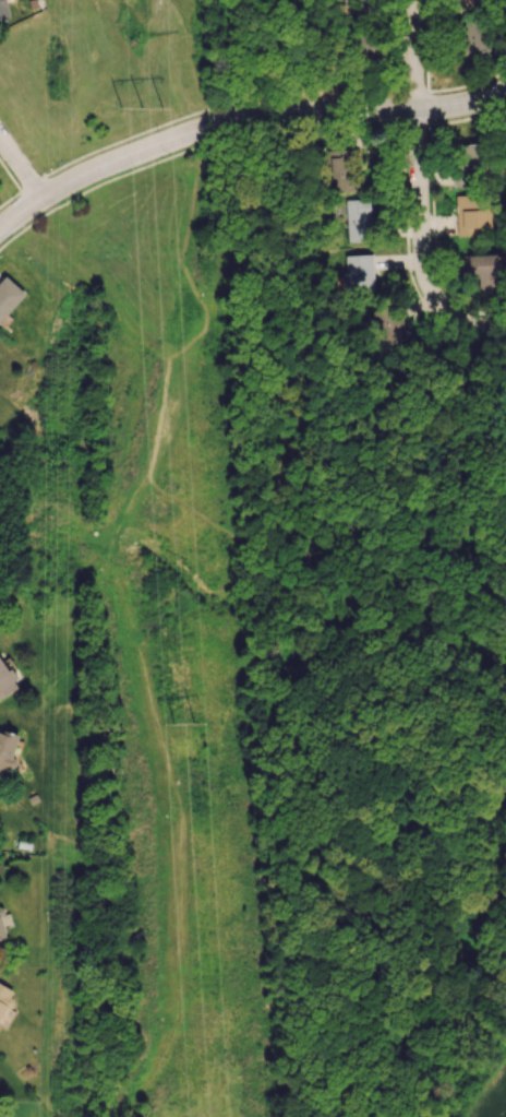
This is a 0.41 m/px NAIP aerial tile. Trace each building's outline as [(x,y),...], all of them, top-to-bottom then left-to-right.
[(9,19),(5,0),(0,0),(0,21),(9,19)] [(484,20),(460,19),(459,51),(483,52),(484,20)] [(455,186),(476,185),(476,175),(484,174),(482,142),(453,144),(455,186)] [(330,156),(331,192),(354,191),(353,156),(330,156)] [(456,235),(477,235),(477,227),(491,227),(491,199),(479,200),(479,194),(455,195),(456,235)] [(368,198),(345,199),(347,242),(370,241),(368,198)] [(467,255),(468,276),(478,276),(479,287),(496,287),(495,277),(505,276),(505,253),(467,255)] [(372,254),(345,255),(346,272),(342,272),(342,290),(373,290),(372,254)] [(25,294),(5,275),(0,280),(0,320),(25,294)] [(371,310),(377,345),(407,340),(401,305),(371,310)] [(18,688),(1,654),(0,655),(0,697),(18,688)] [(0,731),(0,774),(2,774),(4,766),(9,768),(19,737),(0,731)] [(12,989),(0,984),(0,1018),(12,989)]
